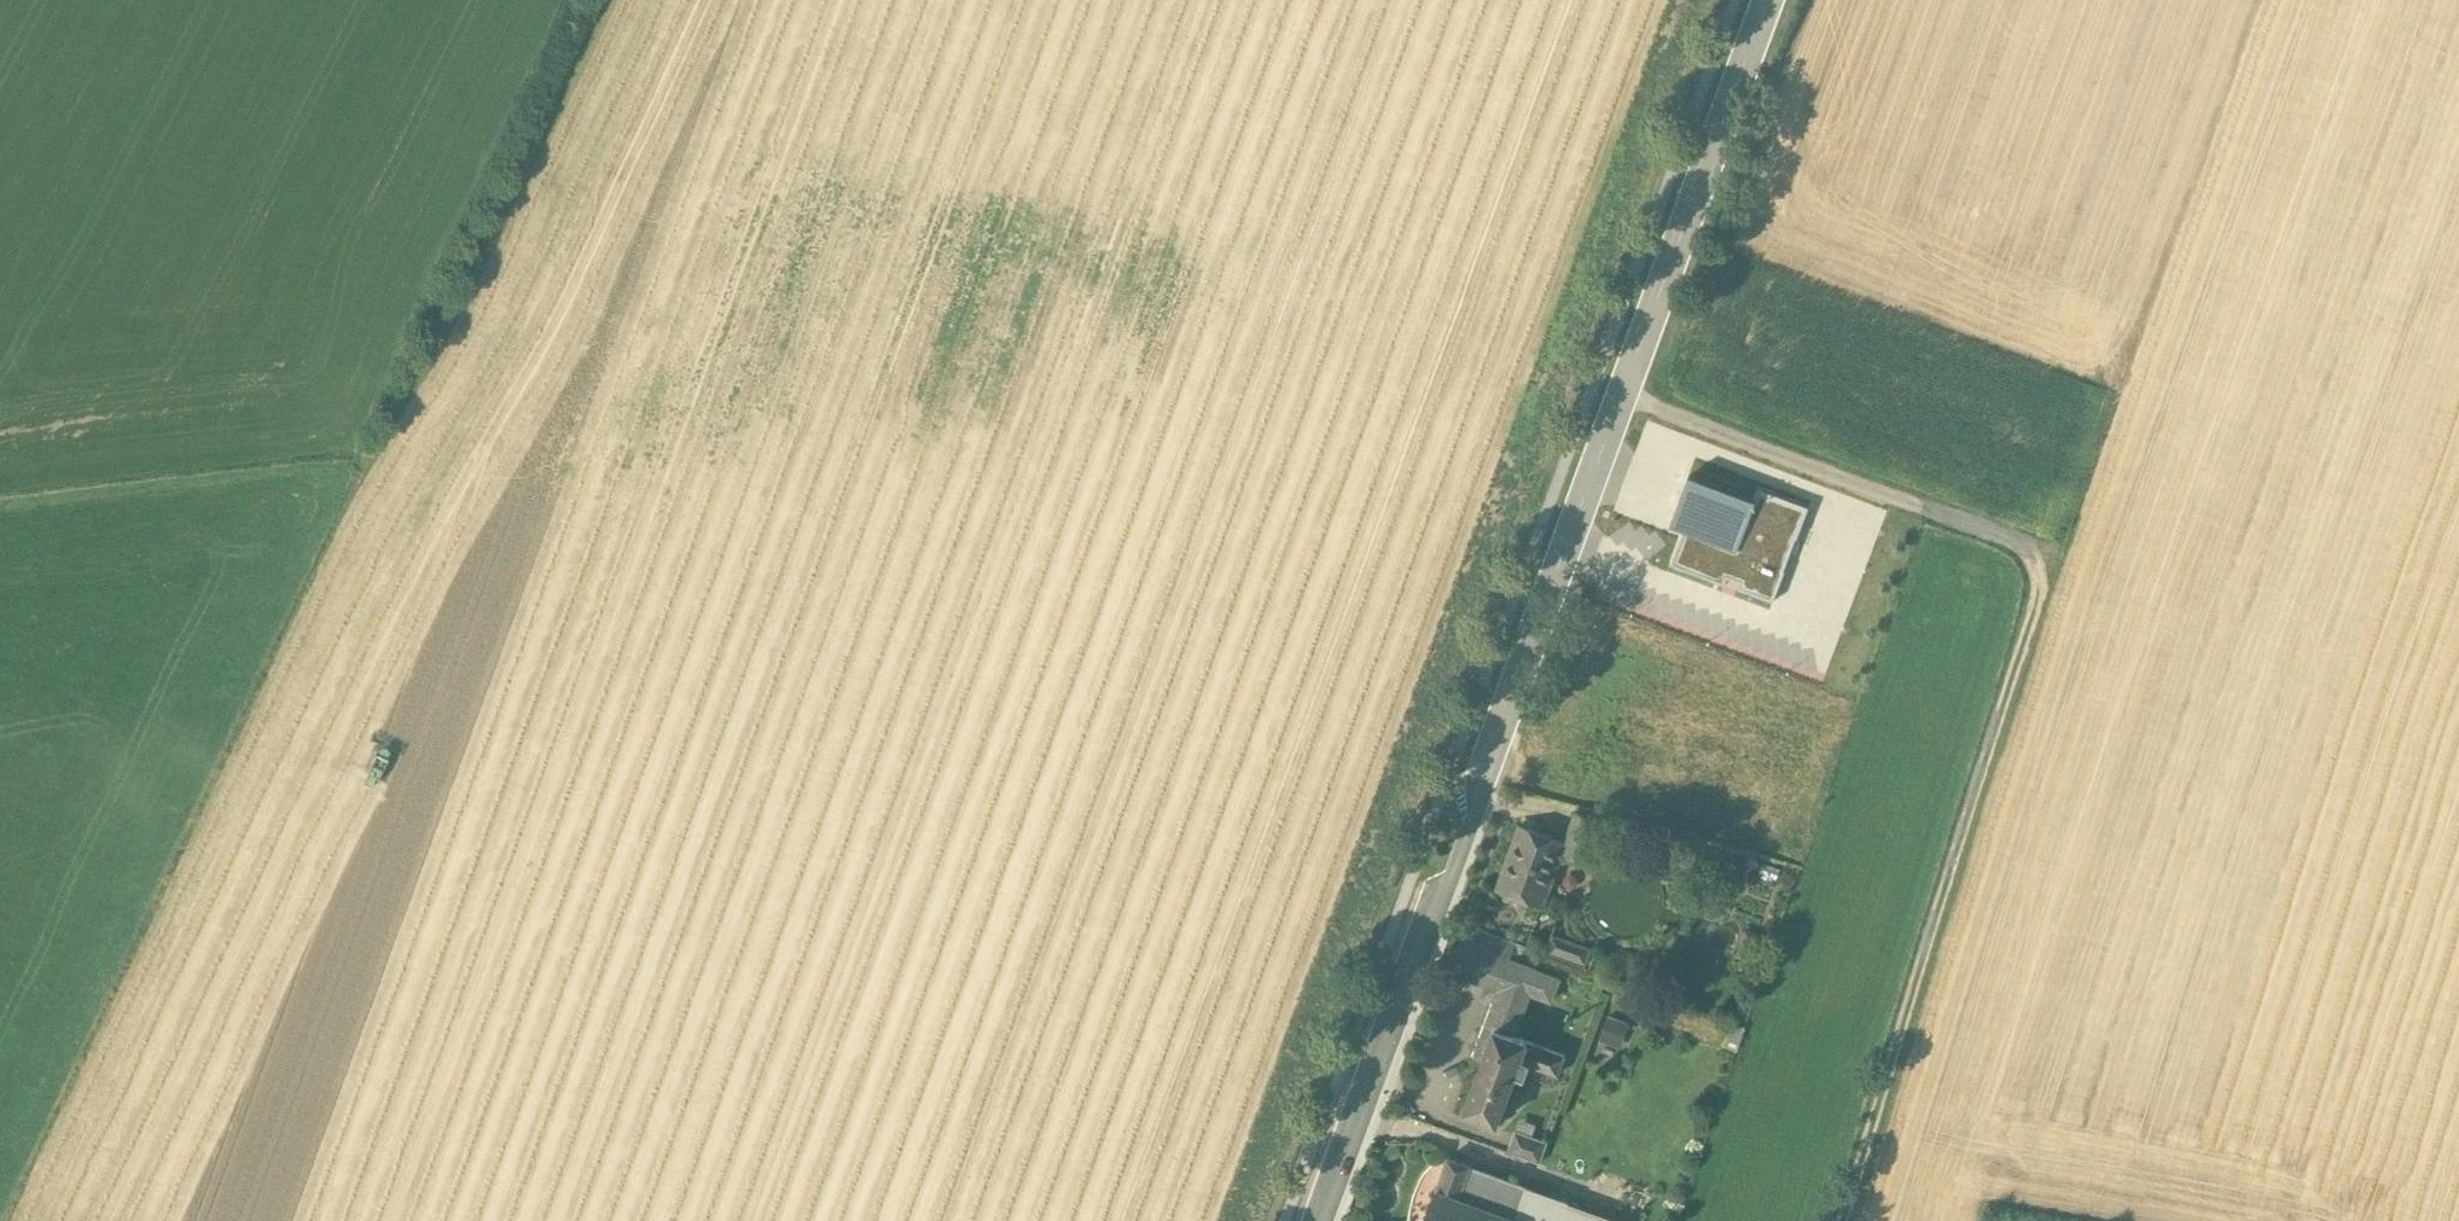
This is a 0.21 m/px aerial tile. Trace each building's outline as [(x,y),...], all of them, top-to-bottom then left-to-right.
[(1690,475),(1671,526),(1684,530),(1671,564),(1725,584),(1727,578),(1738,582),(1737,587),(1774,601),(1809,506),(1758,487),(1754,498),(1690,475)] [(1604,823),(1578,814),(1567,844),(1564,852),(1589,862),(1604,823)] [(1567,844),(1521,827),(1498,888),(1544,907),(1564,852),(1567,844)] [(1525,945),(1468,923),(1450,971),(1498,990),(1473,1055),(1484,1059),(1495,1028),(1515,1035),(1531,993),(1552,1001),(1560,980),(1518,964),(1525,945)] [(1592,949),(1556,936),(1551,949),(1588,963),(1592,949)] [(1624,1046),(1632,1021),(1608,1013),(1600,1038),(1624,1046)] [(1515,1035),(1495,1028),(1484,1059),(1464,1110),(1497,1123),(1516,1073),(1524,1075),(1529,1063),(1558,1074),(1566,1054),(1515,1035)] [(1549,1142),(1518,1131),(1510,1151),(1541,1162),(1549,1142)] [(1473,1167),(1474,1165),(1453,1157),(1440,1192),(1519,1220),(1525,1220),(1536,1190),(1473,1167)] [(1594,1212),(1536,1190),(1525,1220),(1591,1220),(1594,1212)] [(1438,1192),(1427,1220),(1518,1220),(1440,1192),(1438,1192)] [(1594,1212),(1591,1220),(1620,1220),(1594,1212)]
